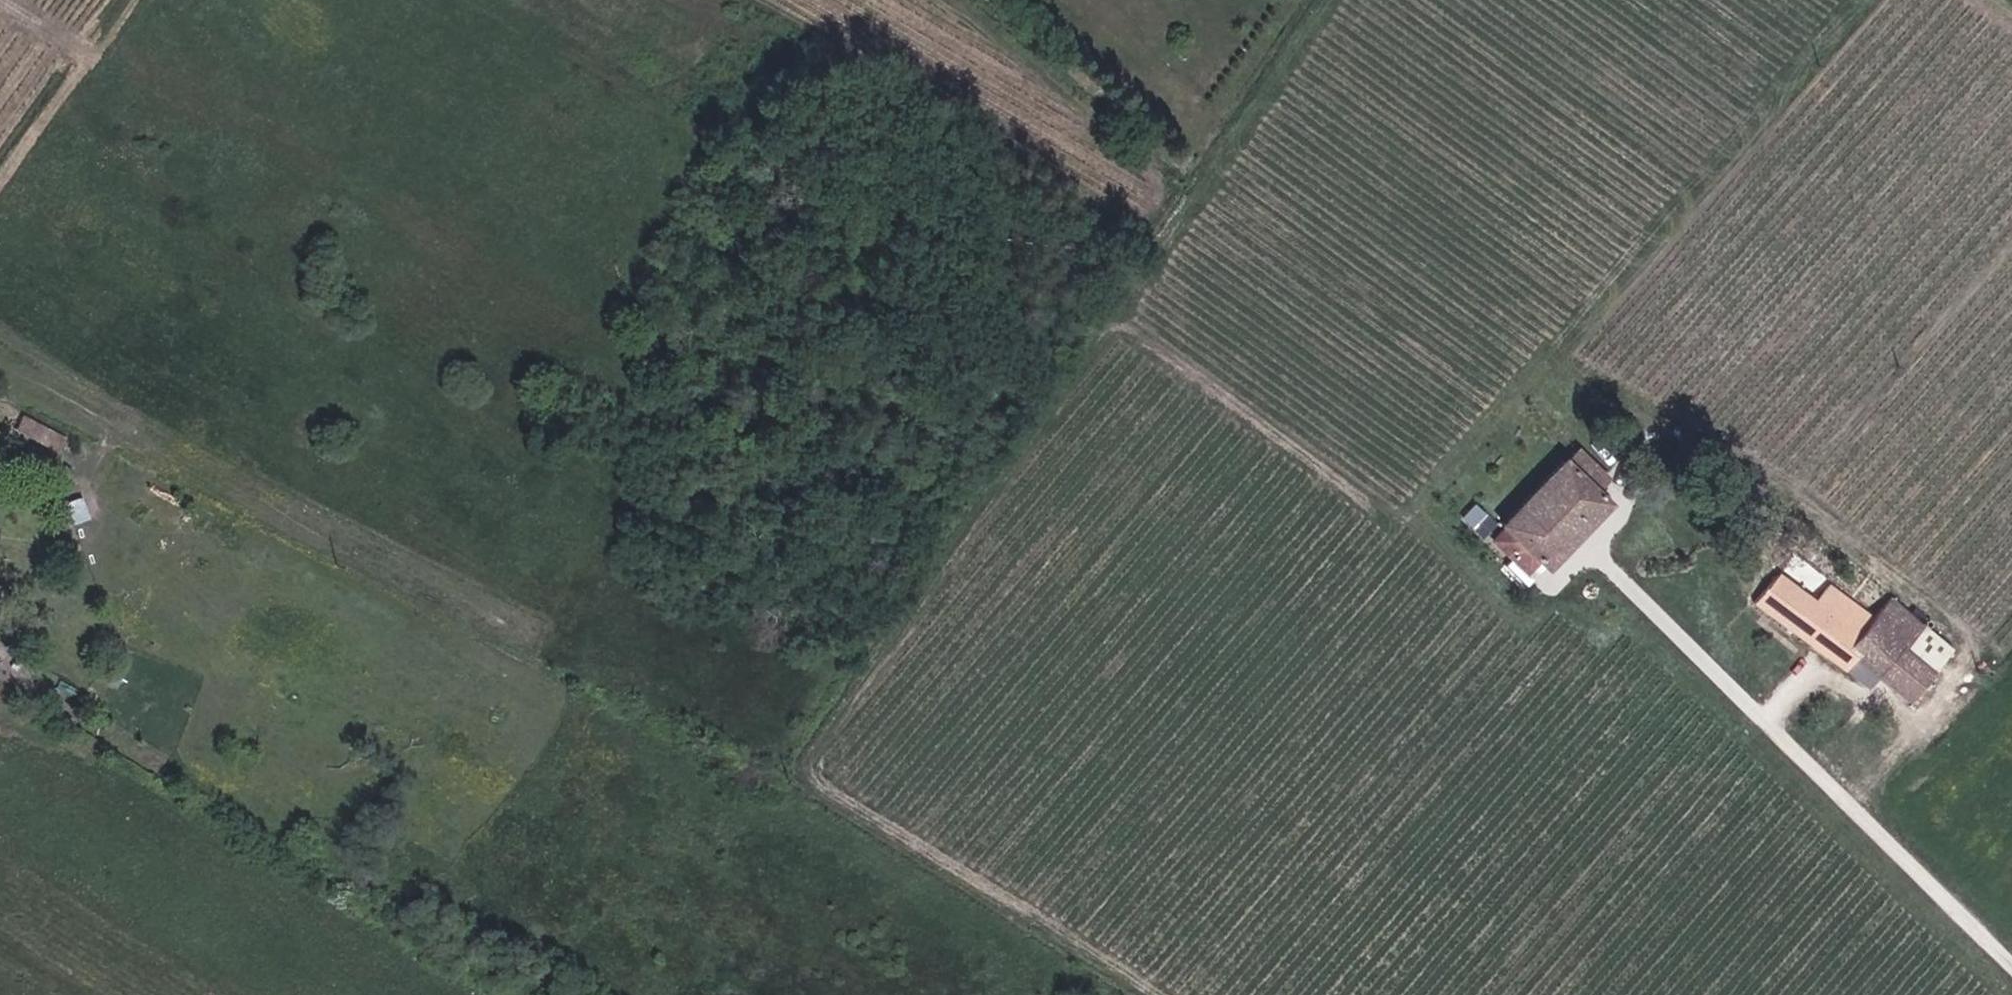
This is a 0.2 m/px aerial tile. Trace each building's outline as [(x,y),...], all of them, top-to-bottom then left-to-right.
[(64,437),(0,406),(0,423),(58,450),(64,437)] [(1491,541),(1512,562),(1523,550),(1537,564),(1545,571),(1609,504),(1595,493),(1607,479),(1577,450),(1565,463),(1562,461),(1500,527),(1503,530),(1491,541)] [(1523,550),(1512,562),(1526,575),(1537,564),(1523,550)] [(1747,569),(1754,574),(1758,568),(1751,563),(1747,569)] [(1893,641),(1912,618),(1888,598),(1871,619),(1827,586),(1814,603),(1776,576),(1752,604),(1843,671),(1854,661),(1877,680),(1907,704),(1951,652),(1922,627),(1903,649),(1893,641)] [(1893,641),(1903,649),(1922,627),(1912,618),(1893,641)] [(1868,690),(1877,680),(1854,661),(1843,671),(1868,690)]
